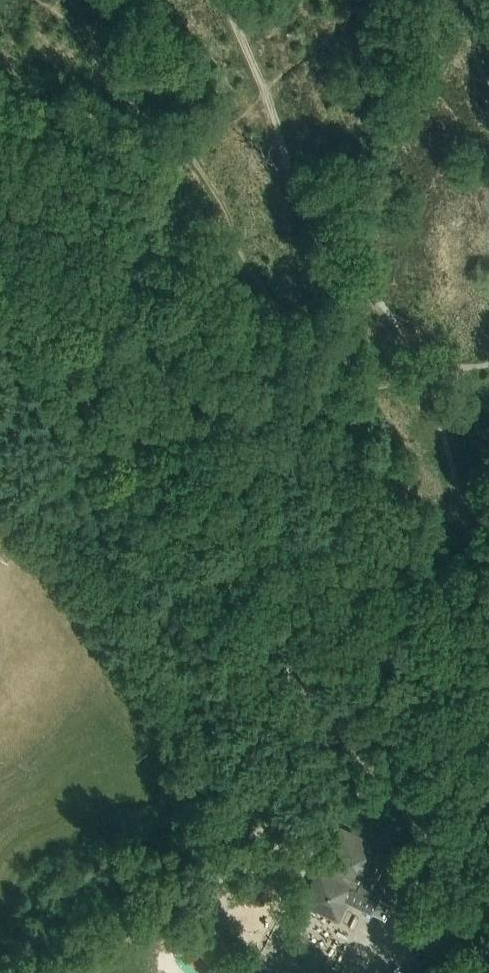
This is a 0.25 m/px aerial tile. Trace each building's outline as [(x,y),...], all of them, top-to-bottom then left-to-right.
[(371,914),(392,871),(375,864),(382,849),(341,829),(326,861),(323,859),(303,902),(337,919),(346,901),(371,914)]
